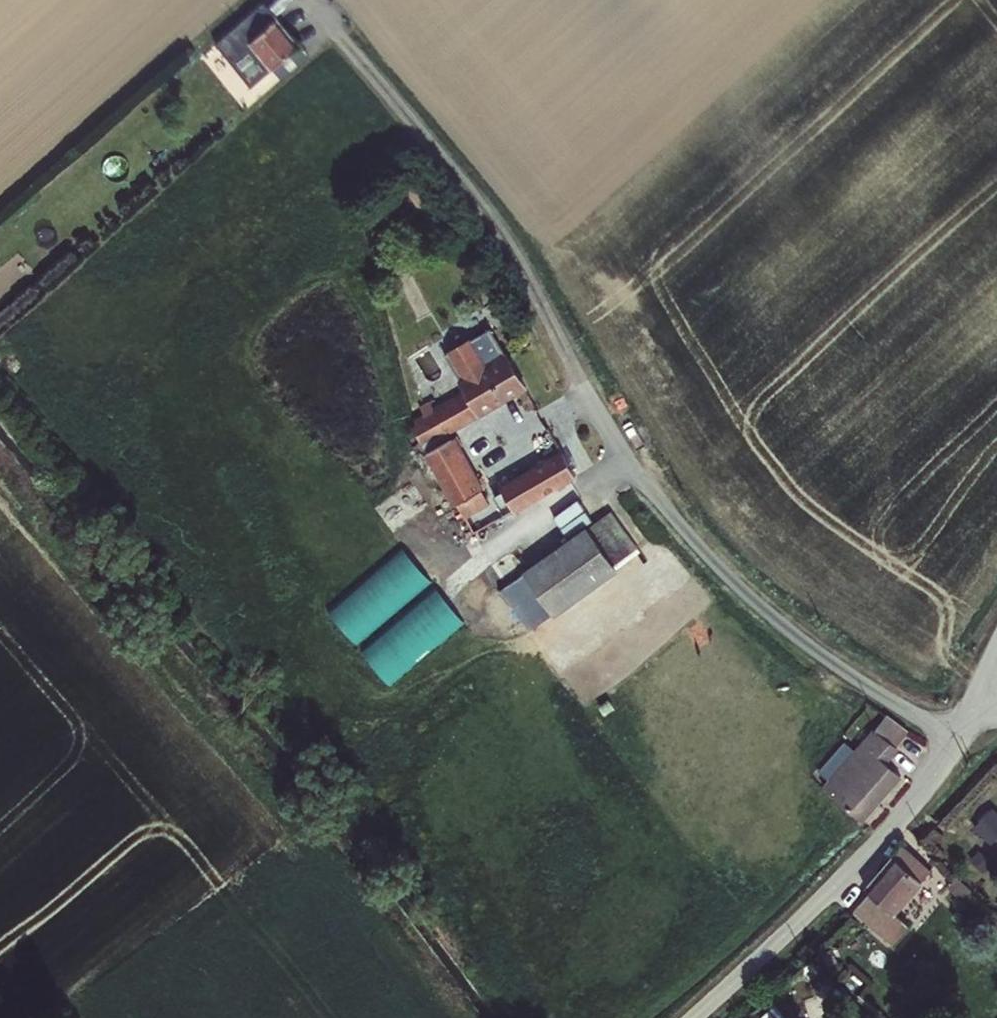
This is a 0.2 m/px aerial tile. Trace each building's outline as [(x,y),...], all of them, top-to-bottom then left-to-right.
[(259,39),(247,48),(261,69),(303,38),(283,9),(254,32),(259,39)] [(460,336),(468,350),(476,345),(492,337),(502,331),(495,317),(460,336)] [(449,413),(452,420),(528,377),(502,331),(492,337),(476,345),(468,350),(460,336),(448,343),(470,382),(441,399),(449,413)] [(422,397),(429,409),(438,404),(439,403),(437,401),(432,391),(422,397)] [(421,429),(428,443),(457,427),(452,420),(449,413),(441,399),(437,401),(439,403),(438,404),(445,416),(421,429)] [(492,493),(457,427),(428,443),(459,497),(466,508),(492,493)] [(566,443),(505,479),(517,502),(579,466),(566,443)] [(552,517),(564,536),(589,520),(577,501),(552,517)] [(612,513),(497,587),(526,632),(641,557),(612,513)] [(326,607),(383,685),(463,627),(406,549),(326,607)] [(889,758),(902,746),(880,727),(852,755),(843,745),(825,764),(834,773),(827,780),(862,815),(903,773),(889,758)] [(996,837),(996,813),(991,808),(972,828),(990,845),(996,837)] [(914,843),(875,883),(881,888),(864,905),(885,925),(939,869),(914,843)] [(962,894),(973,883),(966,877),(956,888),(962,894)] [(979,889),(973,883),(962,894),(969,900),(979,889)]
